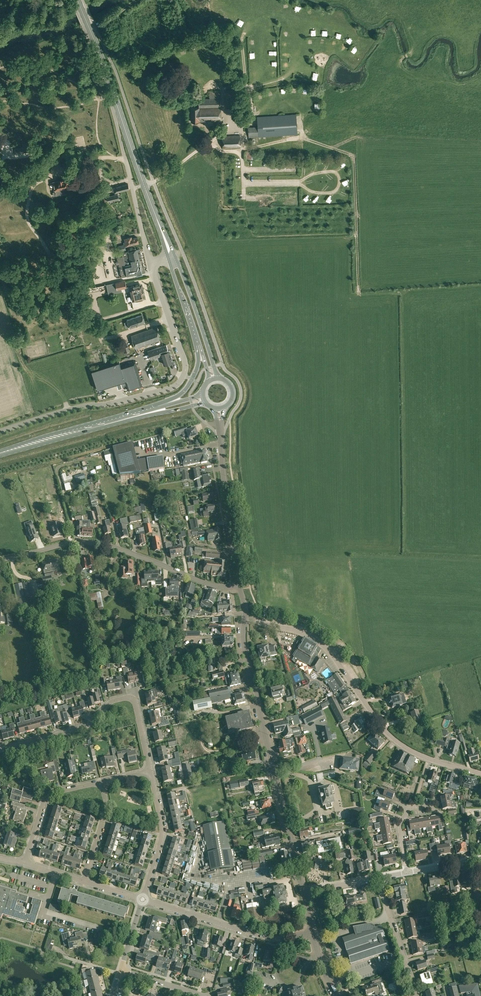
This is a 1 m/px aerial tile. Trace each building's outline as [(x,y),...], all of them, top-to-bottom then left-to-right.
[(224,90),(225,107),(240,107),(240,90),(224,90)] [(191,107),(191,121),(221,120),(221,106),(221,98),(220,98),(220,91),(210,91),(210,98),(199,99),(199,107),(191,107)] [(250,132),(249,133),(249,137),(296,134),(295,114),(285,115),(257,117),(258,126),(250,127),(250,132)] [(222,136),(222,148),(241,147),(240,135),(222,136)] [(56,192),(53,192),(54,195),(71,192),(68,179),(64,180),(64,179),(58,180),(58,181),(54,182),(55,189),(56,192)] [(107,196),(108,201),(119,199),(117,193),(117,194),(116,192),(129,189),(128,184),(113,188),(114,193),(115,192),(115,194),(107,196)] [(124,244),(118,246),(120,252),(126,249),(125,247),(126,247),(126,245),(138,243),(137,236),(131,238),(131,237),(125,238),(125,242),(124,242),(124,244)] [(128,251),(116,254),(117,258),(123,256),(125,265),(119,267),(121,277),(137,273),(137,274),(142,273),(142,272),(145,272),(140,249),(138,249),(137,249),(128,251)] [(127,288),(125,281),(115,283),(107,285),(108,289),(109,294),(118,292),(117,289),(121,289),(127,288)] [(143,294),(144,292),(144,290),(141,289),(141,284),(130,287),(133,300),(144,298),(143,294)] [(127,319),(130,328),(145,322),(142,314),(127,319)] [(132,336),(136,348),(161,339),(157,327),(132,336)] [(170,350),(168,351),(166,345),(148,351),(150,359),(161,355),(164,364),(173,361),(170,350)] [(121,366),(123,374),(128,390),(143,385),(138,371),(139,371),(135,361),(129,363),(129,364),(121,366)] [(119,362),(92,371),(98,389),(102,388),(103,389),(103,388),(103,387),(106,386),(106,387),(107,386),(111,385),(111,386),(112,386),(111,385),(117,383),(118,388),(119,388),(118,387),(122,386),(122,387),(122,386),(126,385),(119,362)] [(188,435),(189,439),(198,436),(195,429),(189,431),(189,430),(182,433),(183,436),(188,435)] [(113,448),(120,475),(140,473),(137,461),(133,443),(113,448)] [(201,463),(207,462),(205,450),(198,451),(185,454),(186,455),(182,456),(184,466),(188,465),(201,463)] [(163,457),(137,461),(140,473),(164,469),(163,457)] [(194,480),(201,479),(203,487),(211,485),(211,482),(210,478),(209,474),(200,476),(199,470),(192,471),(194,480)] [(65,473),(60,475),(64,484),(73,481),(72,477),(72,476),(67,477),(65,473)] [(72,477),(73,481),(75,485),(86,481),(83,473),(72,477)] [(95,492),(89,494),(92,506),(97,505),(97,502),(95,492)] [(207,508),(200,509),(201,514),(203,514),(204,517),(208,516),(208,513),(211,512),(211,513),(215,513),(214,505),(207,507),(207,508)] [(126,525),(128,525),(127,518),(120,520),(122,526),(117,527),(118,532),(119,531),(121,539),(129,537),(126,525)] [(28,530),(29,532),(27,532),(31,542),(38,539),(35,529),(35,530),(34,527),(32,521),(23,525),(26,531),(28,530)] [(82,523),(82,537),(82,536),(92,537),(93,528),(90,529),(90,521),(82,521),(82,523)] [(54,536),(62,535),(60,524),(51,525),(54,536)] [(215,530),(207,531),(208,541),(216,540),(221,540),(219,529),(215,530)] [(139,541),(140,545),(146,544),(144,536),(141,537),(140,533),(136,533),(138,541),(139,541)] [(159,546),(161,546),(160,542),(159,542),(159,538),(152,539),(153,543),(152,544),(153,548),(154,548),(155,551),(160,550),(159,546)] [(180,548),(184,547),(182,540),(179,541),(180,545),(177,545),(178,546),(174,547),(176,556),(182,555),(180,548)] [(165,544),(167,550),(170,550),(170,552),(171,557),(176,556),(174,547),(172,547),(172,545),(169,545),(169,543),(165,544)] [(92,567),(92,571),(95,570),(95,566),(95,562),(94,563),(93,558),(87,559),(87,560),(82,560),(83,569),(89,568),(88,567),(92,567)] [(45,577),(42,577),(44,587),(53,585),(51,576),(53,575),(53,572),(59,571),(57,559),(42,562),(45,577)] [(217,576),(225,577),(227,561),(218,560),(218,563),(213,563),(213,561),(205,560),(204,572),(212,573),(211,575),(217,576)] [(123,568),(119,568),(120,578),(127,578),(127,575),(130,575),(130,576),(135,576),(135,581),(139,581),(139,573),(135,573),(135,574),(133,574),(133,562),(123,562),(123,568)] [(151,583),(151,572),(144,572),(144,578),(141,578),(141,587),(147,587),(147,583),(151,583)] [(158,572),(151,572),(151,583),(155,582),(156,585),(161,585),(161,578),(158,578),(158,572)] [(167,588),(163,589),(163,598),(164,598),(164,601),(168,601),(167,594),(170,594),(170,597),(175,597),(175,593),(173,593),(173,588),(174,588),(174,583),(173,583),(173,580),(169,580),(170,586),(167,588)] [(23,584),(25,593),(33,592),(31,582),(23,584)] [(18,600),(20,600),(26,598),(26,597),(25,593),(23,583),(14,585),(18,600)] [(192,596),(195,587),(187,584),(184,593),(186,594),(185,597),(192,600),(193,596),(192,596)] [(206,596),(204,595),(201,605),(207,608),(212,592),(208,591),(206,596)] [(212,592),(207,608),(208,608),(207,611),(210,612),(213,604),(217,594),(212,592)] [(89,595),(90,602),(97,600),(96,593),(89,595)] [(26,598),(20,600),(22,608),(28,607),(26,598)] [(228,613),(232,612),(232,602),(227,602),(218,603),(218,613),(228,612),(228,613)] [(233,638),(221,639),(218,639),(218,643),(222,643),(222,648),(225,648),(225,651),(231,651),(230,648),(233,648),(233,638)] [(295,653),(293,656),(294,656),(293,657),(307,665),(307,664),(310,666),(309,667),(318,672),(325,662),(315,656),(316,655),(318,656),(321,650),(318,647),(318,646),(304,638),(297,651),(296,653),(295,653)] [(260,659),(261,659),(261,661),(265,661),(265,658),(270,657),(270,656),(277,655),(275,645),(268,647),(268,646),(258,648),(260,659)] [(137,666),(138,672),(133,673),(135,682),(141,681),(140,673),(143,672),(142,666),(137,666)] [(124,676),(127,675),(129,683),(135,682),(133,673),(128,674),(127,668),(124,669),(123,669),(124,676)] [(222,668),(219,669),(219,673),(212,675),(213,680),(224,677),(224,676),(223,671),(223,672),(222,668)] [(239,678),(238,673),(224,676),(224,677),(225,682),(228,681),(239,678)] [(278,674),(280,681),(286,680),(284,673),(278,674)] [(304,673),(296,676),(299,685),(307,682),(304,673)] [(103,674),(100,675),(101,680),(103,686),(107,685),(108,691),(115,690),(113,682),(109,682),(109,678),(106,679),(106,677),(104,678),(103,674)] [(351,705),(356,702),(349,692),(345,686),(345,685),(337,674),(333,677),(327,681),(334,693),(339,690),(342,695),(343,697),(340,699),(342,704),(340,705),(343,711),(352,706),(351,705)] [(117,681),(113,682),(115,690),(121,689),(120,683),(123,682),(122,676),(116,677),(117,681)] [(241,685),(239,678),(228,681),(230,687),(241,685)] [(282,698),(281,696),(282,695),(281,691),(284,690),(282,685),(280,685),(280,688),(271,690),(272,693),(273,697),(274,700),(282,698)] [(210,698),(228,694),(227,688),(209,693),(210,697),(210,698)] [(92,695),(93,698),(95,704),(95,703),(100,702),(99,696),(101,695),(100,689),(97,690),(98,694),(92,695)] [(152,693),(146,695),(147,700),(156,698),(158,698),(157,694),(159,694),(158,689),(151,690),(152,693)] [(210,698),(193,702),(195,711),(212,708),(211,704),(218,703),(221,702),(233,699),(234,705),(245,703),(243,693),(232,696),(232,693),(228,694),(210,698)] [(389,698),(392,708),(403,705),(399,694),(389,698)] [(85,702),(88,701),(90,708),(96,706),(95,703),(95,704),(93,698),(88,699),(87,696),(84,696),(85,702)] [(156,698),(147,700),(148,706),(154,705),(155,708),(162,706),(161,701),(156,702),(156,698)] [(335,698),(329,701),(337,718),(344,715),(335,698)] [(315,701),(301,707),(304,713),(310,710),(313,709),(318,707),(315,701)] [(80,703),(81,707),(77,708),(79,717),(85,715),(83,709),(86,708),(84,702),(80,703)] [(79,717),(77,708),(73,709),(72,705),(67,706),(68,709),(69,713),(73,712),(74,718),(79,717)] [(60,714),(59,711),(59,709),(54,710),(54,711),(53,711),(52,707),(49,708),(50,712),(52,720),(55,719),(56,724),(59,723),(62,723),(60,714)] [(305,725),(323,715),(319,708),(302,717),(305,725)] [(69,713),(68,709),(63,710),(59,711),(60,714),(62,723),(62,724),(63,724),(63,725),(66,724),(66,723),(69,722),(67,717),(70,717),(69,713)] [(42,712),(46,726),(52,725),(49,715),(46,716),(45,711),(42,712)] [(411,713),(413,722),(421,720),(418,711),(411,713)] [(215,737),(228,734),(247,730),(252,729),(248,712),(224,718),(227,728),(213,732),(215,737)] [(41,728),(38,718),(35,719),(34,714),(32,715),(36,729),(41,728)] [(340,724),(341,726),(346,724),(345,722),(347,721),(346,720),(347,720),(345,716),(345,717),(344,715),(337,718),(340,724)] [(30,731),(28,721),(25,722),(24,717),(21,718),(25,732),(30,731)] [(360,730),(363,728),(364,730),(368,727),(367,725),(362,717),(355,722),(356,723),(352,726),(355,731),(359,729),(360,730)] [(20,734),(25,732),(21,718),(19,718),(20,723),(17,724),(20,734)] [(152,726),(159,724),(159,727),(169,725),(168,721),(164,721),(163,718),(160,718),(151,720),(152,726)] [(283,732),(289,731),(289,730),(288,727),(291,726),(290,721),(287,722),(287,721),(273,724),(275,734),(283,732)] [(16,730),(14,723),(9,724),(10,729),(6,730),(9,739),(14,737),(13,731),(16,730)] [(0,727),(0,734),(2,734),(4,740),(9,739),(6,730),(3,731),(1,727),(0,727)] [(289,731),(283,732),(285,737),(293,735),(301,733),(299,728),(292,730),(289,730),(289,731)] [(324,744),(332,742),(329,728),(321,729),(324,744)] [(155,740),(156,743),(163,741),(161,732),(154,734),(154,735),(153,735),(154,740),(155,740)] [(369,741),(378,749),(384,742),(375,734),(372,738),(370,736),(367,739),(369,741)] [(296,742),(297,746),(303,745),(306,744),(306,743),(305,736),(295,739),(296,742)] [(448,740),(448,739),(445,738),(444,741),(436,739),(435,744),(446,747),(448,740)] [(280,748),(279,748),(280,754),(283,753),(284,756),(288,755),(288,752),(291,751),(290,748),(297,746),(296,742),(294,742),(293,739),(285,741),(279,742),(280,748)] [(455,743),(448,740),(446,747),(447,747),(447,749),(450,750),(449,754),(450,755),(452,756),(452,755),(455,756),(457,752),(458,752),(459,749),(458,749),(460,744),(455,742),(455,743)] [(157,750),(159,756),(167,755),(166,748),(157,750)] [(468,756),(470,763),(479,760),(477,753),(475,754),(474,749),(468,750),(470,755),(468,756)] [(72,778),(72,777),(75,776),(73,766),(77,765),(73,750),(68,751),(71,761),(64,763),(67,778),(68,778),(68,779),(69,779),(70,779),(71,779),(71,778),(72,778)] [(130,752),(129,750),(117,752),(119,759),(128,757),(129,763),(137,762),(135,751),(130,752)] [(241,754),(243,762),(256,759),(254,751),(241,754)] [(392,766),(400,770),(408,755),(400,751),(392,766)] [(369,753),(364,759),(370,764),(375,758),(369,753)] [(167,755),(159,756),(160,763),(168,761),(167,755)] [(408,755),(400,770),(408,774),(416,759),(408,755)] [(356,756),(355,759),(341,757),(340,769),(358,771),(359,759),(360,756),(356,756)] [(113,762),(115,761),(114,757),(101,760),(103,767),(109,766),(109,767),(114,766),(113,762)] [(85,767),(82,768),(83,774),(90,773),(89,771),(96,770),(94,762),(87,763),(84,764),(85,767)] [(189,765),(182,767),(186,781),(192,779),(189,765)] [(162,769),(163,776),(171,774),(170,768),(162,769)] [(52,769),(41,771),(43,779),(45,778),(46,782),(55,780),(53,772),(52,769)] [(439,780),(436,779),(438,773),(431,771),(428,780),(432,782),(431,785),(437,787),(439,780)] [(453,782),(455,775),(448,773),(446,783),(450,784),(449,788),(454,789),(456,783),(453,782)] [(171,774),(163,776),(165,783),(173,781),(171,774)] [(25,776),(21,779),(27,786),(31,783),(25,776)] [(464,785),(475,787),(476,780),(466,778),(464,785)] [(254,794),(255,794),(255,796),(259,795),(258,793),(259,793),(264,792),(263,788),(264,788),(263,786),(262,782),(257,783),(252,784),(254,794)] [(332,808),(331,804),(334,804),(331,793),(334,793),(334,791),(333,786),(330,787),(319,790),(323,806),(325,806),(326,810),(332,808)] [(11,794),(10,799),(20,802),(21,797),(32,800),(34,791),(24,788),(23,792),(12,789),(11,794)] [(392,799),(395,793),(385,790),(384,793),(380,792),(378,797),(385,800),(386,797),(392,799)] [(175,793),(167,795),(168,801),(176,800),(179,799),(184,798),(186,798),(185,791),(182,792),(183,796),(175,797),(175,793)] [(440,798),(439,799),(440,803),(441,803),(441,804),(450,802),(449,798),(450,798),(451,797),(451,796),(453,795),(452,792),(450,792),(447,793),(446,793),(446,796),(440,797),(441,798),(440,798)] [(259,806),(260,810),(270,807),(269,801),(265,802),(265,801),(256,804),(256,807),(259,806)] [(390,805),(381,801),(379,804),(376,803),(374,808),(380,811),(381,808),(388,811),(390,805)] [(450,802),(441,804),(442,804),(441,804),(440,805),(441,808),(442,809),(443,810),(455,807),(454,801),(450,802)] [(12,802),(11,806),(17,807),(14,816),(17,816),(15,820),(21,822),(22,823),(22,822),(24,823),(27,810),(20,808),(21,804),(12,802)] [(52,813),(60,815),(62,809),(54,807),(52,813)] [(51,819),(59,821),(60,815),(52,813),(51,819)] [(270,825),(275,823),(273,814),(268,815),(268,816),(260,818),(262,826),(270,824),(270,825)] [(440,815),(433,816),(435,826),(438,825),(439,830),(442,830),(440,815)] [(85,823),(93,825),(95,819),(87,817),(85,823)] [(427,817),(421,819),(423,828),(426,828),(427,833),(430,832),(427,817)] [(374,824),(375,827),(390,824),(388,818),(379,820),(379,823),(374,824)] [(49,825),(57,827),(59,821),(51,819),(49,825)] [(418,834),(415,820),(409,821),(410,826),(407,826),(408,832),(411,832),(411,830),(414,830),(415,835),(418,834)] [(203,826),(211,871),(233,867),(231,857),(230,850),(226,822),(203,826)] [(91,831),(93,825),(85,823),(83,829),(91,831)] [(380,829),(381,832),(391,830),(390,824),(375,827),(375,830),(380,829)] [(55,833),(58,834),(58,832),(55,831),(57,827),(49,825),(47,831),(55,833)] [(111,831),(119,833),(121,827),(113,825),(111,831)] [(83,829),(81,835),(89,837),(91,831),(83,829)] [(262,829),(253,831),(255,837),(264,835),(263,832),(262,829)] [(308,836),(311,835),(311,832),(308,833),(307,829),(299,831),(300,837),(305,836),(305,837),(308,837),(308,836)] [(376,836),(377,839),(392,836),(391,830),(381,832),(382,835),(376,836)] [(55,833),(47,831),(45,837),(53,840),(55,833)] [(111,831),(109,837),(117,839),(119,833),(111,831)] [(4,845),(14,848),(17,838),(13,837),(14,833),(8,832),(4,845)] [(264,839),(265,844),(279,841),(278,834),(273,836),(264,839)] [(81,835),(80,841),(87,843),(89,837),(81,835)] [(145,835),(143,841),(150,843),(152,837),(145,835)] [(392,836),(377,839),(377,842),(382,841),(383,844),(393,842),(392,836)] [(117,839),(109,837),(107,843),(115,845),(117,839)] [(172,844),(179,846),(181,840),(173,838),(172,844)] [(310,842),(301,844),(303,853),(311,851),(315,850),(317,849),(318,854),(342,849),(340,838),(323,841),(322,838),(316,840),(313,841),(314,842),(310,842)] [(446,845),(443,845),(444,854),(450,853),(449,847),(453,847),(452,840),(445,841),(446,845)] [(87,843),(80,841),(78,847),(86,850),(87,843)] [(150,843),(143,841),(141,847),(148,849),(150,843)] [(455,845),(457,854),(467,852),(465,844),(461,844),(460,841),(455,842),(455,845)] [(435,843),(433,843),(434,850),(437,849),(438,855),(444,854),(443,845),(440,846),(438,843),(436,843),(436,842),(435,843)] [(107,843),(105,849),(113,851),(115,845),(107,843)] [(177,852),(179,846),(172,844),(170,850),(177,852)] [(141,847),(139,853),(146,855),(148,849),(141,847)] [(39,857),(45,859),(47,851),(41,849),(39,857)] [(113,851),(105,849),(103,855),(111,857),(113,851)] [(170,850),(168,856),(175,858),(178,859),(183,861),(183,858),(176,856),(177,852),(170,850)] [(343,850),(334,852),(336,859),(345,857),(343,850)] [(47,851),(45,859),(51,861),(54,853),(47,851)] [(63,860),(62,864),(68,866),(70,857),(67,856),(69,852),(66,851),(65,853),(63,860)] [(185,860),(192,862),(195,852),(192,851),(190,856),(187,855),(185,860)] [(54,853),(51,861),(57,863),(59,859),(63,860),(65,853),(61,852),(59,855),(54,853)] [(272,858),(272,861),(287,858),(286,852),(277,854),(277,857),(272,858)] [(362,863),(363,864),(357,865),(358,868),(359,872),(370,870),(368,862),(371,861),(370,852),(363,853),(364,863),(362,863)] [(139,853),(137,859),(144,861),(146,855),(139,853)] [(70,857),(68,866),(73,868),(78,854),(77,854),(75,854),(74,858),(70,857)] [(78,854),(73,868),(80,870),(82,860),(79,859),(80,855),(78,854)] [(389,854),(382,855),(383,857),(384,866),(391,865),(389,856),(389,854)] [(175,858),(168,856),(166,862),(173,864),(175,858)] [(144,861),(137,859),(135,865),(142,867),(144,861)] [(164,868),(172,870),(173,864),(166,862),(164,868)] [(135,867),(134,870),(133,875),(135,876),(136,874),(137,871),(140,872),(141,869),(135,867)] [(170,876),(172,870),(164,868),(162,874),(170,876)] [(99,876),(106,878),(108,871),(102,869),(99,876)] [(126,876),(124,883),(130,885),(132,878),(133,875),(134,870),(132,869),(129,877),(126,876)] [(106,878),(112,880),(114,872),(108,871),(106,878)] [(112,880),(118,882),(120,874),(114,872),(112,880)] [(459,873),(459,875),(460,884),(465,884),(466,889),(472,888),(470,878),(467,878),(465,872),(459,873)] [(120,874),(118,882),(124,883),(126,876),(120,874)] [(453,883),(450,883),(452,894),(457,893),(456,887),(461,886),(460,884),(459,875),(452,877),(453,883)] [(431,887),(428,888),(429,892),(435,891),(434,886),(439,885),(438,877),(429,878),(430,887),(431,887)] [(132,878),(130,885),(136,887),(138,880),(132,878)] [(1,918),(3,914),(35,925),(42,901),(33,899),(31,905),(33,905),(30,915),(23,913),(25,908),(16,905),(18,901),(26,903),(28,897),(11,892),(11,890),(0,886),(0,918),(1,918)] [(273,894),(275,905),(287,903),(283,886),(272,888),(272,889),(262,891),(263,896),(273,894)] [(400,886),(394,887),(395,892),(396,901),(399,901),(399,904),(400,910),(406,909),(406,906),(403,907),(402,903),(401,900),(402,900),(401,897),(403,896),(402,893),(400,894),(399,891),(401,890),(400,886)] [(156,895),(163,897),(165,889),(159,887),(156,895)] [(127,915),(129,908),(128,907),(127,909),(76,893),(77,892),(72,890),(72,892),(62,889),(58,903),(68,906),(71,896),(79,898),(77,904),(124,919),(125,915),(127,915)] [(163,897),(169,898),(171,891),(165,889),(163,897)] [(171,891),(169,898),(175,900),(177,893),(171,891)] [(177,893),(175,900),(181,902),(183,895),(177,893)] [(356,902),(366,900),(364,893),(360,894),(361,895),(355,896),(354,896),(345,898),(346,905),(356,903),(356,902)] [(185,895),(183,895),(181,902),(187,904),(189,896),(185,895)] [(200,900),(194,898),(191,905),(198,907),(200,900)] [(198,907),(204,909),(206,902),(200,900),(198,907)] [(210,911),(212,904),(206,902),(204,909),(210,911)] [(49,909),(60,913),(62,907),(51,904),(49,909)] [(216,913),(218,906),(212,904),(210,911),(216,913)] [(247,910),(250,926),(261,924),(259,908),(247,910)] [(147,924),(156,926),(158,920),(166,923),(167,920),(157,917),(157,920),(149,917),(147,924)] [(188,933),(187,930),(189,930),(187,922),(180,923),(182,931),(183,936),(186,936),(186,934),(188,933)] [(147,924),(145,930),(153,932),(152,935),(161,938),(162,935),(156,933),(157,931),(161,932),(162,932),(163,929),(160,928),(156,926),(147,924)] [(355,934),(344,938),(352,961),(363,958),(363,960),(389,951),(381,926),(375,928),(374,926),(370,924),(352,927),(355,934)] [(406,926),(407,932),(417,930),(416,927),(420,926),(419,924),(416,924),(406,926)] [(84,937),(83,933),(82,931),(75,933),(76,938),(73,938),(75,948),(82,946),(80,940),(80,938),(84,937)] [(208,933),(201,931),(198,941),(205,943),(208,933)] [(62,934),(64,946),(69,945),(70,949),(75,948),(73,938),(70,939),(69,933),(62,934)] [(161,938),(152,935),(151,938),(144,936),(142,942),(151,945),(153,939),(160,941),(161,938)] [(188,936),(181,938),(182,944),(182,946),(189,944),(188,936)] [(214,945),(221,947),(223,938),(216,936),(214,945)] [(232,941),(229,951),(236,953),(235,954),(238,955),(241,956),(243,950),(237,948),(239,943),(232,941)] [(151,945),(142,942),(140,948),(147,950),(146,953),(156,956),(157,953),(149,951),(151,945)] [(246,959),(252,961),(255,948),(254,948),(254,947),(253,946),(252,947),(251,947),(251,946),(249,945),(248,946),(245,955),(248,955),(246,959)] [(154,961),(157,962),(156,967),(162,968),(165,960),(159,958),(161,953),(157,952),(154,961)] [(267,967),(273,968),(275,961),(272,961),(273,954),(266,952),(264,961),(268,962),(267,967)] [(138,954),(136,960),(145,963),(147,957),(155,959),(156,956),(146,953),(145,956),(138,954)] [(165,960),(162,968),(169,970),(170,966),(173,967),(176,957),(173,956),(171,961),(165,960)] [(176,957),(173,967),(176,968),(174,972),(181,974),(183,965),(177,963),(179,958),(176,957)] [(416,964),(418,970),(427,967),(425,961),(416,964)] [(188,976),(194,978),(197,970),(190,968),(191,964),(188,964),(187,970),(189,971),(188,976)] [(85,972),(87,979),(98,977),(98,974),(96,975),(95,970),(89,971),(88,968),(81,970),(82,973),(85,972)] [(197,970),(194,978),(201,980),(203,975),(205,976),(207,969),(205,968),(203,972),(197,970)] [(429,973),(428,973),(420,976),(423,987),(433,984),(429,974),(429,973)] [(87,979),(89,987),(99,984),(98,979),(99,979),(98,977),(87,979)] [(376,984),(380,982),(379,979),(372,981),(373,985),(368,986),(369,987),(364,989),(366,995),(375,993),(375,995),(379,993),(376,984)] [(89,987),(91,994),(102,991),(101,989),(100,989),(99,984),(89,987)] [(466,993),(467,995),(480,995),(477,984),(459,986),(461,993),(466,993)] [(452,995),(459,995),(457,987),(450,989),(452,995)]
